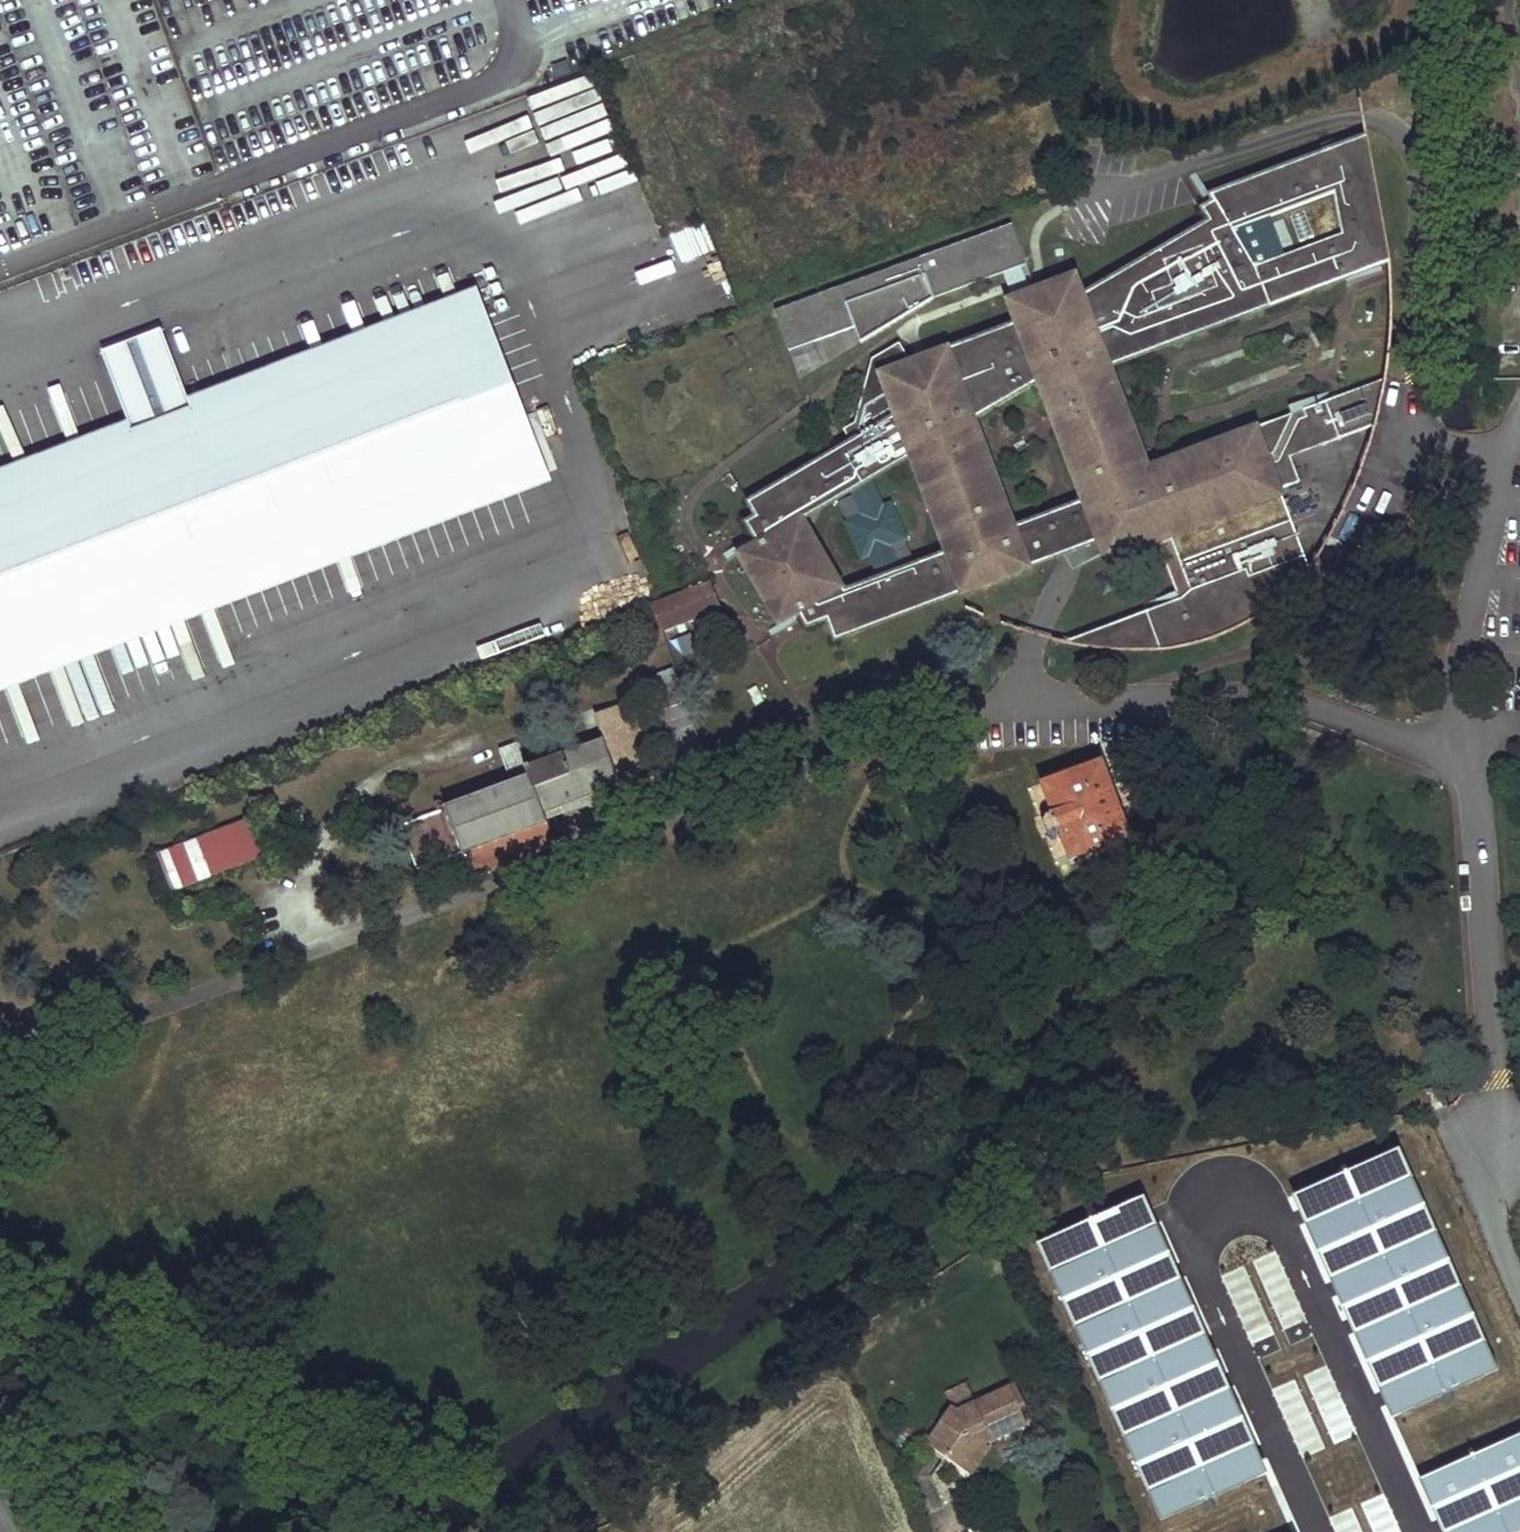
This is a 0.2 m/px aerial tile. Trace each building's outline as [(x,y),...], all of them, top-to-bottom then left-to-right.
[(808,625),(829,618),(836,640),(1073,551),(1081,566),(1151,526),(1179,600),(1146,612),(1160,650),(1197,645),(1223,637),(1242,628),(1265,613),(1282,600),(1299,583),(1309,570),(1278,489),(1298,481),(1287,450),(1323,436),(1325,444),(1377,424),(1383,400),(1387,378),(1148,468),(1109,367),(1389,260),(1366,137),(1210,196),(1213,203),(1201,210),(1209,222),(1109,281),(1100,285),(1096,277),(1084,283),(1072,279),(1068,280),(1064,292),(1052,299),(1056,307),(1047,311),(1048,314),(882,376),(897,417),(749,502),(757,517),(747,522),(759,542),(739,555),(780,623),(801,612),(808,625)] [(1009,219),(771,302),(788,348),(856,325),(856,327),(1003,275),(1007,287),(1030,279),(1009,219)] [(1100,285),(1109,281),(1100,261),(1037,291),(1047,311),(1056,307),(1052,299),(1064,292),(1068,280),(1072,279),(1084,283),(1096,277),(1100,285)] [(194,397),(200,414),(469,312),(529,470),(0,671),(0,690),(552,481),(479,289),(194,397)] [(200,414),(194,397),(168,330),(109,352),(134,420),(141,436),(0,490),(0,671),(529,470),(469,312),(200,414)] [(141,436),(134,420),(0,471),(0,490),(141,436)] [(836,500),(865,577),(911,559),(882,483),(836,500)] [(664,628),(723,606),(712,580),(688,589),(672,595),(653,602),(664,628)] [(1140,650),(1160,650),(1146,612),(1069,642),(1087,645),(1101,647),(1118,649),(1140,650)] [(604,737),(529,765),(520,739),(501,746),(513,779),(446,804),(447,806),(402,823),(418,867),(464,850),(474,877),(559,845),(547,812),(622,784),(625,793),(660,780),(645,739),(638,742),(634,731),(641,728),(631,701),(596,714),(604,737)] [(645,739),(641,728),(634,731),(638,742),(645,739)] [(1134,837),(1104,758),(1043,781),(1071,859),(1134,837)] [(265,856),(251,819),(217,831),(231,868),(265,856)] [(231,868),(217,831),(161,852),(175,888),(231,868)] [(982,1401),(1000,1438),(1028,1424),(1021,1406),(1027,1404),(1018,1384),(982,1401)] [(961,1410),(978,1402),(974,1397),(953,1406),(961,1410)] [(1000,1438),(982,1401),(978,1402),(961,1410),(953,1406),(932,1438),(952,1452),(948,1457),(967,1471),(988,1442),(1000,1438)] [(952,1452),(932,1438),(925,1446),(946,1461),(948,1457),(952,1452)] [(974,1476),(995,1447),(988,1442),(967,1471),(974,1476)]
